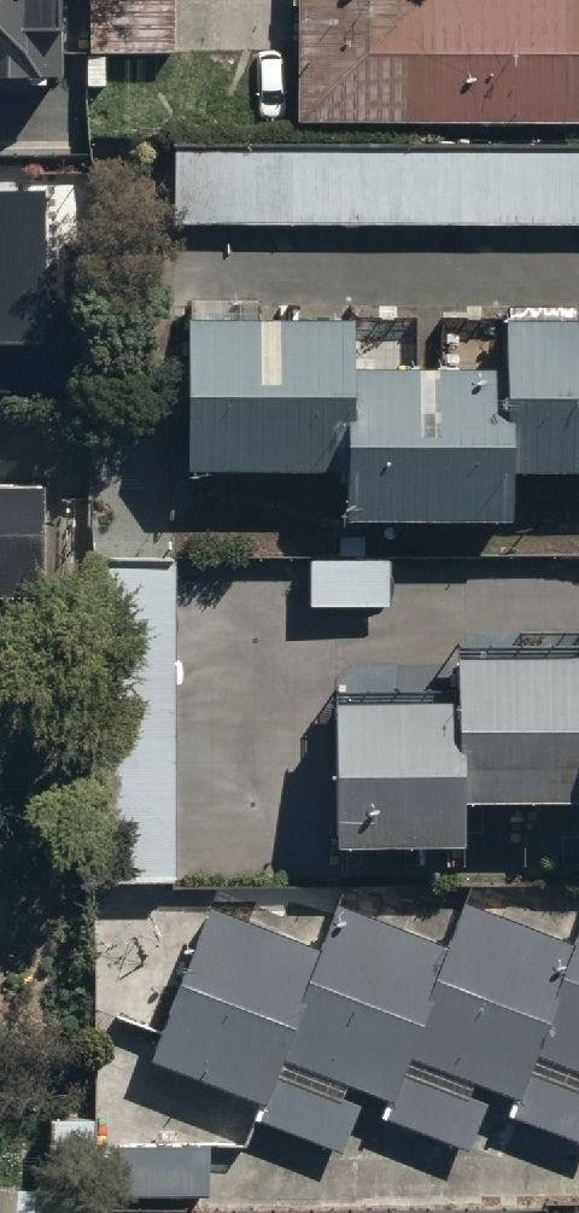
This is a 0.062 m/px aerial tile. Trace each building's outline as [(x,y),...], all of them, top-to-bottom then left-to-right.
[(59,95),(58,0),(0,0),(0,95),(59,95)] [(176,56),(176,0),(96,0),(95,56),(176,56)] [(578,134),(578,0),(298,0),(297,133),(578,134)] [(175,154),(175,229),(578,229),(578,154),(175,154)] [(52,216),(0,215),(0,395),(51,395),(52,216)] [(187,330),(187,477),(342,478),(343,330),(187,330)] [(509,478),(578,478),(578,331),(510,331),(509,478)] [(348,381),(347,529),(503,529),(503,382),(348,381)] [(40,606),(39,486),(0,486),(0,607),(40,606)] [(310,566),(310,613),(392,612),(392,566),(310,566)] [(175,888),(173,571),(96,571),(98,888),(175,888)] [(460,804),(578,803),(578,663),(459,664),(460,804)] [(333,713),(334,853),(459,852),(458,712),(333,713)] [(446,952),(339,914),(283,1068),(390,1106),(446,952)] [(572,955),(465,917),(409,1071),(516,1109),(572,955)] [(318,958),(211,920),(156,1074),(262,1112),(318,958)] [(539,1065),(578,1080),(578,953),(539,1065)] [(536,1075),(516,1124),(578,1151),(578,1092),(536,1075)] [(341,1162),(361,1112),(284,1080),(263,1130),(341,1162)] [(468,1164),(488,1114),(411,1082),(390,1132),(468,1164)] [(213,1202),(213,1148),(118,1148),(118,1202),(213,1202)]
